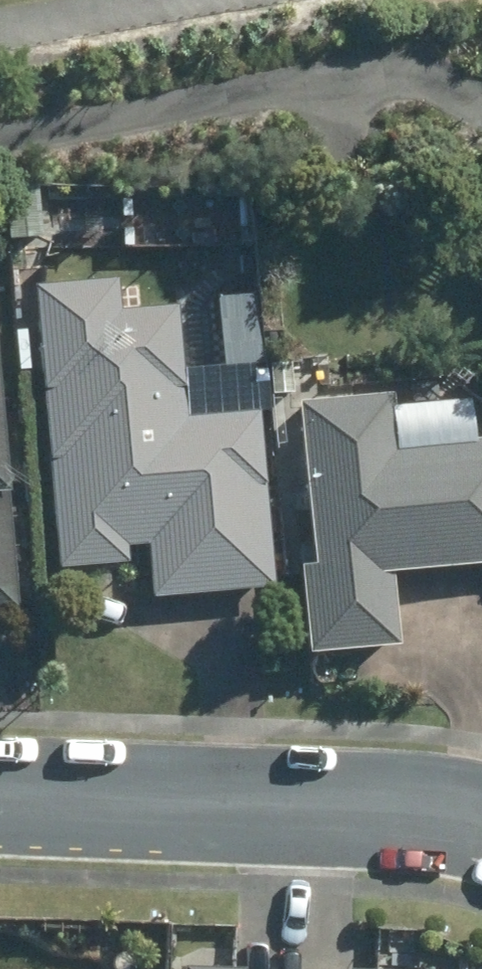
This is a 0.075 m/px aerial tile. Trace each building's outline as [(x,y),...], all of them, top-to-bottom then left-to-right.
[(45,238),(41,188),(9,188),(12,240),(45,238)] [(60,571),(133,565),(131,552),(151,549),(155,599),(278,588),(263,412),(190,416),(181,310),(123,315),(120,282),(37,290),(60,571)] [(298,364),(276,365),(278,397),(300,396),(298,364)] [(301,407),(318,567),(304,568),(314,655),(402,647),(395,577),(481,568),(481,444),(477,402),(398,410),(397,396),(301,407)]
